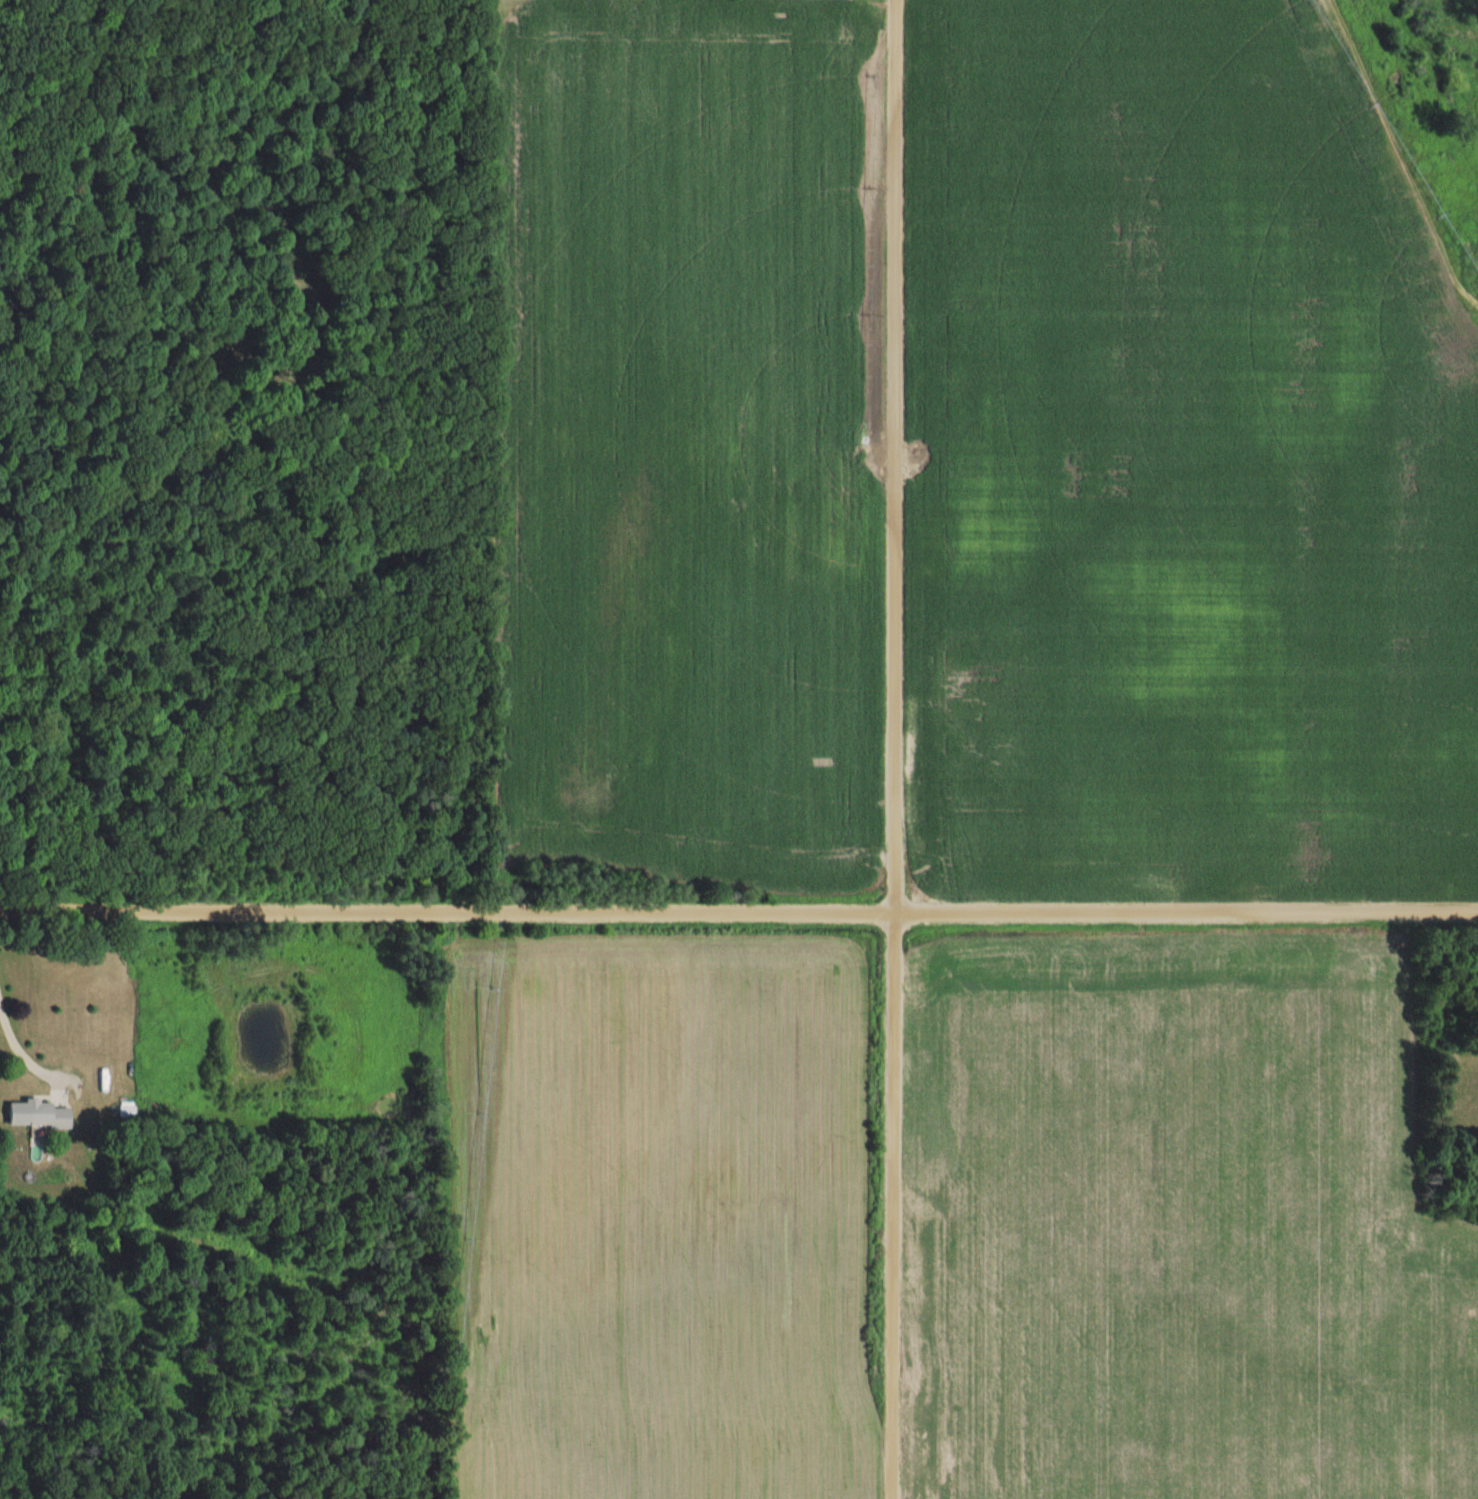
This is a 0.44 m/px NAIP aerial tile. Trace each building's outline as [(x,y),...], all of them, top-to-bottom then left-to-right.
[(67,1126),(67,1108),(49,1108),(49,1102),(6,1102),(6,1127),(67,1126)]
